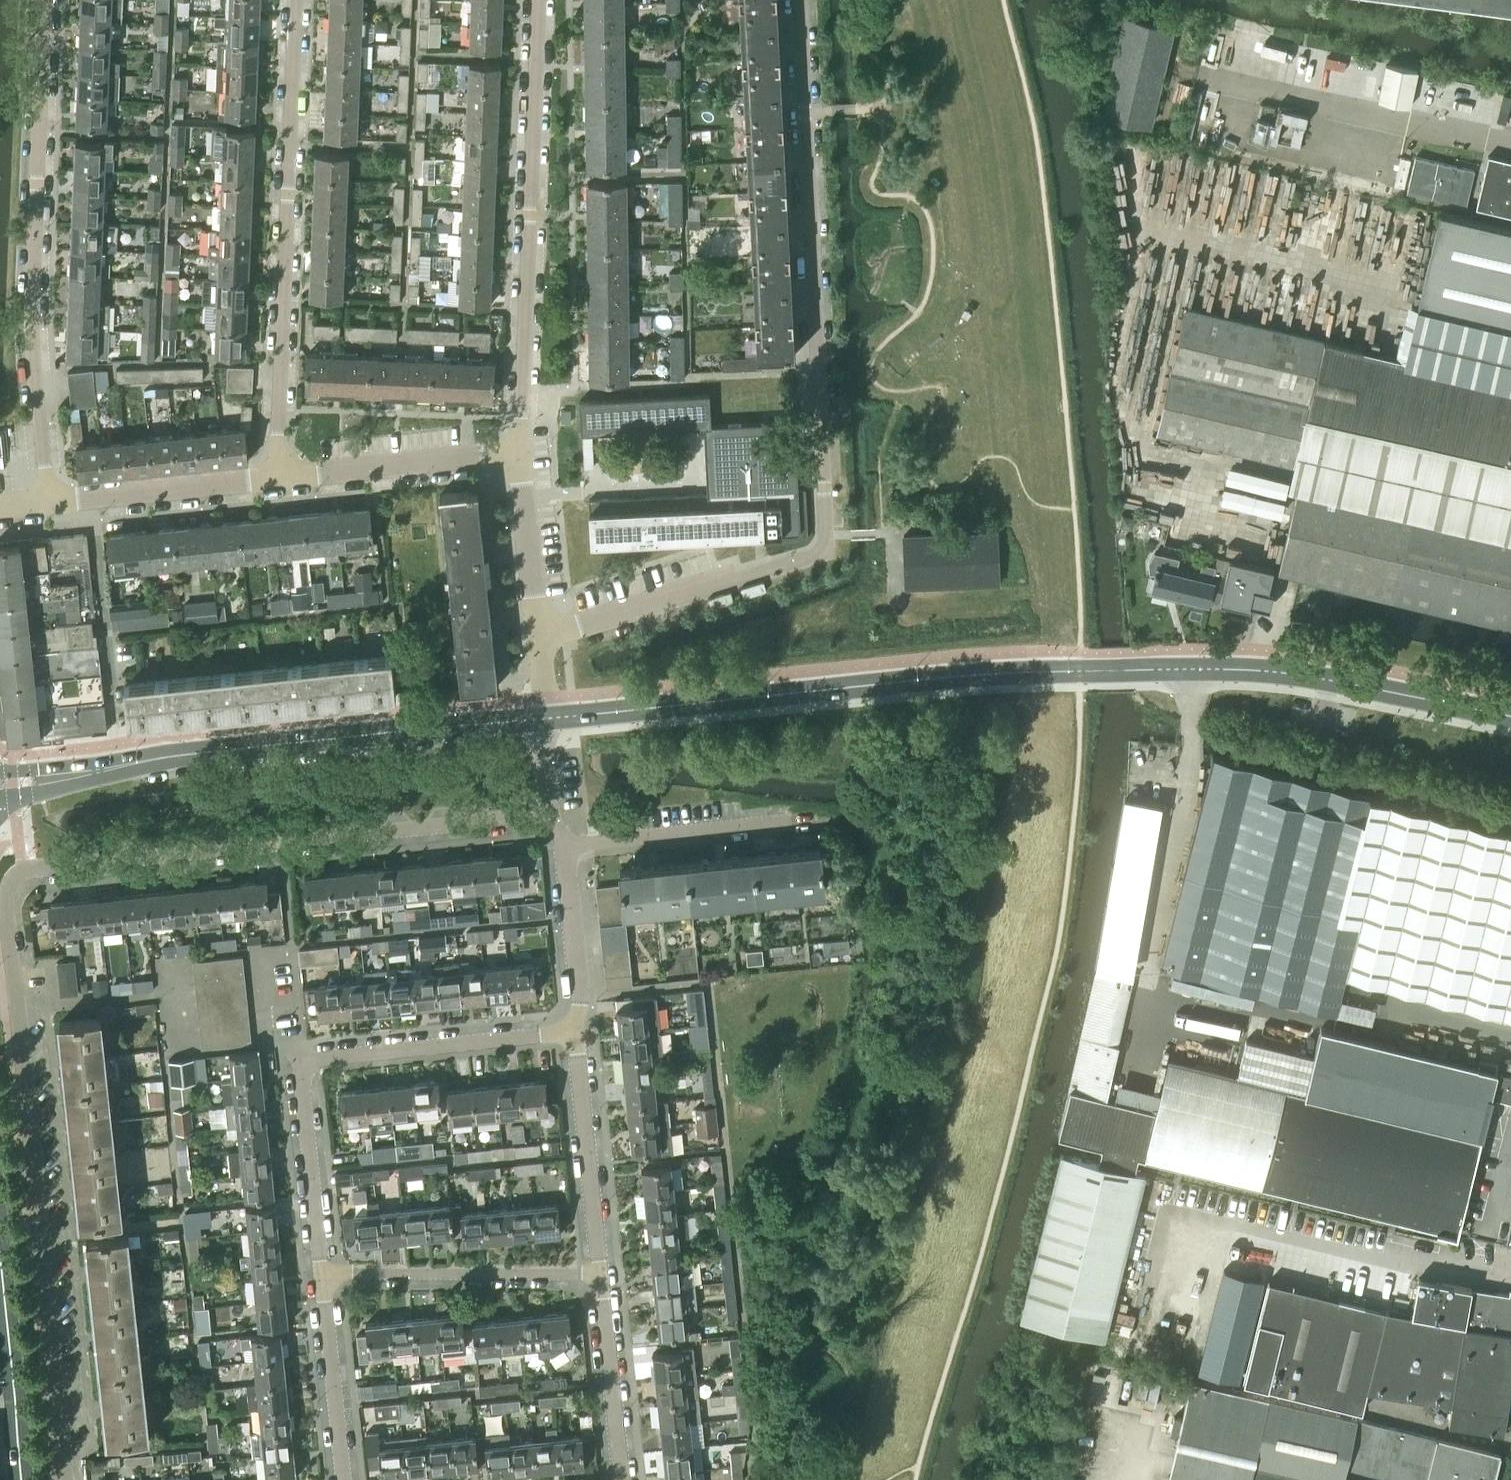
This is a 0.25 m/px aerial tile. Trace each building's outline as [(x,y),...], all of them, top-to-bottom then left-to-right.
[(123,0),(81,0),(80,19),(110,21),(122,21),(123,0)] [(155,23),(169,23),(169,0),(155,0),(155,23)] [(227,7),(230,8),(230,16),(259,18),(259,8),(262,8),(264,5),(265,0),(220,0),(220,1),(221,3),(222,6),(224,7),(227,7)] [(329,17),(362,19),(363,0),(330,0),(329,17)] [(412,0),(402,0),(402,15),(412,15),(412,0)] [(431,0),(421,0),(420,15),(430,16),(431,0)] [(503,1),(486,0),(472,0),(471,23),(502,25),(503,1)] [(624,36),(623,0),(585,0),(586,37),(624,36)] [(679,0),(665,0),(666,12),(680,11),(679,0)] [(778,28),(777,0),(739,0),(740,29),(778,28)] [(259,18),(230,16),(215,16),(214,26),(225,26),(225,40),(224,41),(258,43),(259,18)] [(329,17),(329,41),(361,43),(366,43),(373,39),(374,22),(367,19),(362,19),(329,17)] [(1172,29),(1124,17),(1102,114),(1149,125),(1172,29)] [(80,19),(79,46),(109,47),(110,33),(127,33),(127,22),(122,21),(110,21),(80,19)] [(420,21),(419,33),(429,34),(440,35),(441,22),(420,21)] [(168,33),(169,23),(155,23),(154,33),(168,33)] [(501,49),(502,25),(471,23),(470,48),(501,49)] [(400,44),(410,45),(411,27),(401,26),(400,44)] [(176,28),(175,39),(189,40),(189,29),(176,28)] [(744,96),(782,94),(778,28),(740,29),(744,96)] [(419,33),(419,46),(429,46),(440,47),(440,35),(429,34),(419,33)] [(587,102),(625,101),(624,36),(586,37),(587,102)] [(175,39),(175,49),(189,50),(189,40),(175,39)] [(224,41),(225,40),(218,40),(217,65),(257,67),(258,43),(224,41)] [(329,41),(328,65),(360,67),(373,67),(373,44),(366,43),(361,43),(329,41)] [(410,63),(410,45),(400,44),(400,63),(410,63)] [(109,61),(109,47),(79,46),(78,72),(108,73),(119,74),(120,61),(109,61)] [(154,65),(153,76),(166,76),(167,66),(167,50),(158,50),(158,66),(154,65)] [(681,76),(680,59),(666,60),(667,77),(681,76)] [(418,62),(417,80),(427,81),(428,62),(418,62)] [(1385,63),(1378,98),(1410,105),(1417,70),(1385,63)] [(469,64),(469,88),(499,90),(500,66),(469,64)] [(217,65),(216,90),(226,91),(256,92),(257,67),(217,65)] [(328,65),(327,89),(359,91),(360,67),(328,65)] [(78,72),(77,99),(107,100),(118,101),(119,74),(108,73),(78,72)] [(398,92),(409,93),(409,74),(399,74),(398,92)] [(166,87),(166,76),(153,76),(152,86),(166,87)] [(174,78),(173,88),(187,89),(187,79),(174,78)] [(187,98),(187,89),(173,88),(173,98),(187,98)] [(469,88),(468,112),(498,114),(499,90),(469,88)] [(327,89),(326,113),(358,115),(359,91),(327,89)] [(255,117),(256,92),(226,91),(225,115),(255,117)] [(408,111),(409,93),(398,92),(397,111),(408,111)] [(416,110),(426,111),(427,92),(417,92),(416,110)] [(747,161),(785,159),(782,94),(744,96),(747,161)] [(106,127),(107,100),(77,99),(76,126),(106,127)] [(625,101),(587,102),(588,167),(626,167),(625,101)] [(1253,135),(1253,136),(1275,142),(1281,119),(1295,123),(1290,145),(1299,147),(1307,116),(1260,105),(1253,135)] [(175,107),(174,118),(183,118),(184,107),(175,107)] [(157,108),(156,123),(151,123),(150,133),(164,133),(165,109),(157,108)] [(425,129),(426,111),(416,110),(415,128),(425,129)] [(468,112),(467,136),(497,138),(498,114),(468,112)] [(326,113),(325,137),(357,139),(358,115),(326,113)] [(681,115),(667,116),(667,145),(681,145),(681,115)] [(406,141),(407,123),(397,122),(396,141),(406,141)] [(213,127),(211,156),(223,156),(252,158),(253,133),(224,132),(225,127),(213,127)] [(467,136),(466,160),(496,162),(497,138),(467,136)] [(75,142),(74,169),(104,170),(105,156),(116,156),(116,139),(105,139),(105,143),(75,142)] [(414,158),(424,159),(425,140),(415,140),(414,158)] [(150,141),(150,151),(163,151),(163,141),(150,141)] [(171,144),(170,154),(184,155),(184,145),(171,144)] [(681,145),(667,145),(668,166),(682,166),(681,145)] [(315,177),(348,179),(348,155),(316,153),(315,177)] [(184,166),(184,155),(170,154),(170,165),(184,166)] [(1475,208),(1510,217),(1510,161),(1487,155),(1475,208)] [(223,156),(222,181),(251,182),(252,158),(223,156)] [(396,157),(395,175),(405,176),(406,157),(396,157)] [(1477,171),(1418,157),(1409,192),(1468,206),(1477,171)] [(423,177),(424,159),(414,158),(413,176),(423,177)] [(150,159),(149,172),(162,172),(163,159),(150,159)] [(750,226),(788,224),(785,159),(747,161),(750,226)] [(453,160),(452,184),(465,184),(495,186),(496,162),(466,160),(453,160)] [(74,169),(73,195),(103,196),(104,170),(74,169)] [(347,203),(348,179),(315,177),(314,201),(347,203)] [(222,181),(221,206),(250,207),(251,182),(222,181)] [(588,248),(627,248),(626,182),(587,183),(588,248)] [(659,183),(659,204),(682,204),(682,183),(659,183)] [(465,184),(464,208),(494,210),(495,186),(465,184)] [(394,205),(404,206),(405,187),(394,187),(394,205)] [(148,188),(148,199),(161,199),(162,189),(148,188)] [(412,206),(422,206),(423,188),(413,188),(412,206)] [(169,193),(168,203),(182,204),(183,194),(169,193)] [(73,195),(72,222),(102,223),(103,196),(73,195)] [(161,209),(161,199),(148,199),(147,209),(161,209)] [(346,227),(347,203),(314,201),(313,225),(346,227)] [(182,215),(182,204),(168,203),(168,214),(182,215)] [(682,225),(682,204),(659,204),(659,215),(669,215),(669,225),(682,225)] [(403,224),(404,206),(394,205),(393,224),(403,224)] [(221,206),(220,231),(249,232),(250,207),(221,206)] [(422,212),(422,206),(412,206),(411,224),(421,224),(421,221),(427,222),(427,213),(422,212)] [(464,208),(463,232),(493,234),(494,210),(464,208)] [(1440,213),(1416,310),(1510,332),(1510,230),(1440,213)] [(700,220),(689,220),(689,228),(700,228),(700,220)] [(72,222),(71,249),(101,250),(117,251),(118,224),(102,223),(72,222)] [(437,222),(437,231),(449,232),(450,223),(437,222)] [(754,291),(791,289),(788,224),(750,226),(754,291)] [(345,251),(346,227),(313,225),(312,249),(345,251)] [(209,230),(208,255),(210,255),(219,255),(248,256),(249,232),(220,231),(209,230)] [(463,232),(462,256),(492,258),(493,234),(463,232)] [(392,253),(402,253),(402,235),(393,235),(392,253)] [(410,254),(420,254),(421,236),(411,236),(410,254)] [(146,242),(145,252),(159,253),(159,242),(146,242)] [(167,242),(166,253),(180,254),(181,243),(167,242)] [(590,314),(628,313),(627,248),(588,248),(590,314)] [(71,249),(70,275),(100,277),(101,250),(71,249)] [(344,275),(345,251),(312,249),(311,273),(344,275)] [(158,279),(159,253),(145,252),(145,262),(140,262),(140,269),(139,278),(158,279)] [(166,265),(166,278),(179,278),(180,278),(180,266),(180,254),(166,253),(166,265)] [(401,272),(402,253),(392,253),(391,271),(401,272)] [(419,273),(420,254),(410,254),(409,272),(419,273)] [(210,255),(209,280),(218,280),(247,281),(248,256),(219,255),(210,255)] [(462,256),(461,280),(491,282),(492,258),(462,256)] [(130,269),(129,278),(139,278),(140,269),(130,269)] [(683,290),(682,272),(669,273),(670,290),(683,290)] [(343,299),(344,275),(311,273),(310,298),(343,299)] [(70,275),(69,302),(99,303),(100,277),(70,275)] [(165,291),(164,302),(178,302),(178,292),(179,278),(166,278),(165,291)] [(209,293),(209,304),(217,304),(217,305),(246,306),(247,281),(218,280),(218,288),(215,288),(215,293),(209,293)] [(461,280),(460,304),(490,306),(491,282),(461,280)] [(390,283),(390,301),(400,302),(401,283),(390,283)] [(409,284),(408,302),(418,302),(419,284),(409,284)] [(762,356),(795,355),(791,289),(754,291),(757,356),(762,356)] [(144,295),(143,306),(156,306),(157,296),(144,295)] [(69,302),(68,329),(97,330),(97,331),(108,331),(108,330),(110,304),(110,303),(99,303),(69,302)] [(164,302),(164,312),(177,313),(178,302),(164,302)] [(217,305),(216,329),(245,331),(246,306),(217,305)] [(155,317),(156,306),(143,306),(142,316),(155,317)] [(1292,464),(1321,339),(1187,308),(1158,433),(1292,464)] [(628,313),(590,314),(591,380),(629,379),(628,313)] [(314,337),(340,338),(340,325),(314,324),(314,337)] [(371,340),(371,327),(345,326),(345,338),(371,340)] [(177,337),(177,327),(163,327),(162,337),(177,337)] [(371,327),(371,340),(396,341),(397,328),(371,327)] [(433,343),(433,329),(407,328),(407,342),(433,343)] [(68,329),(67,355),(96,357),(107,357),(108,331),(97,331),(97,330),(68,329)] [(216,329),(215,354),(244,355),(245,331),(216,329)] [(433,329),(433,343),(458,344),(459,330),(433,329)] [(156,332),(142,331),(141,342),(155,343),(156,331),(156,332)] [(464,344),(490,345),(491,332),(464,331),(464,344)] [(670,358),(684,358),(684,337),(670,337),(670,358)] [(1292,464),(1290,475),(1510,528),(1510,383),(1321,339),(1292,464)] [(368,392),(370,356),(307,354),(306,390),(320,390),(320,393),(355,394),(355,392),(368,392)] [(431,395),(432,359),(370,356),(368,392),(382,393),(382,396),(416,397),(416,394),(431,395)] [(722,370),(758,368),(762,368),(762,356),(757,356),(722,358),(722,370)] [(684,358),(670,358),(671,380),(685,379),(684,358)] [(432,359),(431,395),(445,395),(444,398),(479,399),(479,397),(494,398),(495,362),(432,359)] [(168,380),(186,380),(185,367),(168,368),(168,380)] [(185,367),(186,380),(203,379),(203,367),(185,367)] [(227,379),(253,380),(253,368),(228,367),(227,379)] [(134,381),(151,381),(151,368),(133,369),(134,381)] [(151,381),(168,380),(168,368),(151,368),(151,381)] [(69,384),(93,381),(92,369),(67,372),(69,384)] [(116,382),(134,381),(133,369),(116,369),(116,382)] [(252,391),(253,380),(227,379),(227,390),(252,391)] [(70,396),(95,393),(93,381),(69,384),(70,396)] [(95,393),(70,396),(71,408),(96,405),(95,393)] [(705,428),(708,492),(711,537),(729,536),(754,535),(762,534),(763,543),(801,541),(803,540),(804,539),(805,538),(807,537),(808,536),(808,535),(809,533),(809,532),(807,489),(799,489),(797,456),(775,457),(773,422),(711,425),(710,394),(696,395),(579,401),(581,434),(705,428)] [(221,430),(225,463),(249,460),(245,428),(251,428),(252,405),(241,405),(241,428),(221,430)] [(104,476),(100,443),(83,445),(81,421),(70,422),(73,447),(76,446),(80,479),(104,476)] [(200,465),(225,463),(221,430),(197,432),(200,465)] [(176,468),(200,465),(197,432),(173,435),(176,468)] [(152,471),(176,468),(173,435),(148,438),(152,471)] [(128,473),(152,471),(148,438),(124,440),(128,473)] [(104,476),(128,473),(124,440),(100,443),(104,476)] [(1277,571),(1510,626),(1510,622),(1510,623),(1510,528),(1290,475),(1288,483),(1298,486),(1277,571)] [(462,518),(480,516),(477,489),(440,493),(443,526),(462,524),(462,518)] [(708,492),(590,499),(592,544),(711,537),(708,492)] [(304,513),(308,551),(373,544),(369,506),(304,513)] [(243,558),(308,551),(304,513),(239,520),(243,558)] [(1122,515),(1119,526),(1126,528),(1132,525),(1133,517),(1122,515)] [(447,558),(484,554),(480,516),(462,518),(462,524),(443,526),(447,558)] [(178,565),(243,558),(239,520),(174,527),(178,565)] [(113,572),(178,565),(174,527),(109,534),(113,572)] [(997,532),(903,536),(905,586),(999,583),(997,532)] [(74,562),(89,560),(86,533),(71,535),(74,562)] [(89,560),(74,562),(71,535),(0,543),(0,574),(89,564),(89,560)] [(468,583),(487,581),(484,554),(447,558),(450,591),(469,589),(468,583)] [(1155,554),(1149,563),(1150,573),(1156,574),(1152,593),(1184,601),(1206,606),(1207,598),(1215,565),(1201,562),(1199,571),(1178,567),(1180,558),(1161,554),(1161,555),(1155,554)] [(1215,565),(1207,598),(1248,607),(1249,604),(1269,608),(1273,592),(1267,590),(1272,569),(1216,557),(1215,565)] [(92,591),(89,564),(0,574),(0,601),(92,591)] [(325,600),(323,581),(313,582),(314,601),(325,600)] [(454,623),(491,619),(487,581),(468,583),(469,589),(450,591),(454,623)] [(178,587),(164,589),(166,607),(180,606),(178,587)] [(382,589),(327,594),(328,607),(383,601),(382,589)] [(92,620),(96,620),(92,591),(0,601),(0,628),(92,618),(92,620)] [(291,593),(292,598),(293,610),(309,609),(307,591),(291,593)] [(149,598),(110,603),(111,617),(113,630),(119,629),(117,617),(128,615),(134,615),(151,613),(149,598)] [(292,598),(281,599),(283,612),(293,610),(292,598)] [(272,613),(283,612),(281,599),(270,600),(272,613)] [(215,600),(184,603),(186,622),(217,619),(217,618),(216,606),(216,605),(215,600)] [(262,602),(252,604),(253,614),(263,613),(262,602)] [(226,618),(224,604),(216,605),(216,606),(217,618),(217,619),(226,618)] [(183,622),(181,609),(171,610),(173,624),(183,622)] [(134,615),(136,628),(170,624),(168,611),(151,613),(134,615)] [(119,629),(119,630),(136,628),(134,615),(128,615),(117,617),(119,629)] [(92,620),(92,618),(0,628),(0,655),(98,645),(97,633),(93,634),(92,620)] [(476,648),(494,646),(491,619),(454,623),(457,656),(476,654),(476,648)] [(333,628),(323,629),(324,637),(334,636),(333,628)] [(101,672),(98,645),(0,655),(0,657),(3,682),(101,672)] [(476,654),(457,656),(461,689),(498,685),(494,646),(476,648),(476,654)] [(325,663),(329,703),(396,696),(394,676),(402,675),(400,662),(393,663),(392,656),(325,663)] [(262,710),(329,703),(325,663),(258,670),(262,710)] [(195,717),(262,710),(258,670),(191,678),(195,717)] [(6,710),(76,703),(104,700),(101,672),(3,682),(6,710)] [(128,725),(195,717),(191,678),(124,685),(128,725)] [(76,703),(6,710),(8,736),(15,735),(16,740),(92,732),(89,705),(77,707),(76,703)] [(89,705),(92,732),(108,730),(105,704),(89,705)] [(1338,918),(1338,919),(1510,964),(1510,833),(1213,757),(1184,874),(1339,915),(1338,918)] [(754,856),(758,896),(825,889),(821,849),(754,856)] [(497,856),(500,886),(524,884),(521,853),(497,856)] [(476,889),(500,886),(497,856),(473,858),(476,889)] [(691,903),(758,896),(754,856),(687,863),(691,903)] [(452,892),(476,889),(473,858),(449,861),(452,892)] [(428,894),(452,892),(449,861),(425,863),(428,894)] [(404,897),(428,894),(425,863),(401,866),(404,897)] [(624,911),(691,903),(687,863),(619,870),(621,885),(623,897),(624,910),(624,911)] [(380,899),(404,897),(401,866),(376,868),(380,899)] [(356,902),(380,899),(376,868),(352,871),(356,902)] [(332,905),(356,902),(352,871),(328,874),(332,905)] [(307,907),(332,905),(328,874),(305,876),(307,907)] [(1344,975),(1510,1016),(1510,964),(1338,919),(1338,918),(1183,878),(1161,966),(1335,1010),(1344,975)] [(242,883),(245,914),(260,912),(260,919),(269,918),(282,917),(280,891),(267,893),(266,880),(242,883)] [(221,916),(245,914),(242,883),(218,885),(221,916)] [(197,919),(196,919),(197,931),(222,928),(220,916),(221,916),(218,885),(194,888),(197,919)] [(597,900),(623,897),(621,885),(596,888),(597,900)] [(173,922),(196,919),(197,919),(194,888),(170,891),(173,922)] [(149,924),(173,922),(170,891),(146,893),(149,924)] [(125,927),(149,924),(146,893),(122,896),(125,927)] [(101,929),(125,927),(122,896),(98,898),(101,929)] [(598,913),(624,910),(623,897),(597,900),(598,913)] [(77,932),(101,929),(98,898),(74,901),(77,932)] [(53,934),(77,932),(74,901),(50,903),(53,934)] [(502,910),(504,920),(527,918),(525,902),(501,905),(502,910)] [(405,909),(392,910),(394,921),(395,933),(407,931),(406,920),(405,909)] [(490,922),(504,920),(502,910),(488,911),(490,922)] [(625,923),(624,911),(624,910),(598,913),(600,925),(625,923)] [(467,914),(454,915),(456,926),(468,925),(467,914)] [(441,916),(430,917),(432,929),(443,927),(456,926),(454,915),(441,916)] [(419,919),(406,920),(407,931),(420,930),(432,929),(430,917),(419,919)] [(601,938),(627,935),(625,923),(600,925),(601,938)] [(358,925),(359,936),(373,935),(372,924),(358,925)] [(347,937),(359,936),(358,925),(346,927),(347,937)] [(505,938),(518,937),(517,927),(504,928),(505,938)] [(323,940),(336,939),(335,928),(322,929),(323,940)] [(480,930),(482,942),(494,941),(492,929),(480,930)] [(479,942),(482,942),(480,930),(467,932),(468,943),(479,942)] [(445,934),(432,935),(433,946),(434,951),(446,949),(446,945),(445,934)] [(432,935),(419,937),(421,948),(422,959),(435,958),(434,951),(433,946),(432,935)] [(602,951),(628,948),(627,935),(601,938),(602,951)] [(247,937),(248,948),(261,947),(260,936),(247,937)] [(224,940),(225,950),(237,949),(236,938),(224,940)] [(408,938),(384,941),(385,951),(398,949),(409,948),(408,938)] [(212,952),(225,950),(224,940),(211,941),(212,952)] [(384,941),(372,942),(373,953),(385,952),(385,951),(384,941)] [(66,943),(67,954),(80,952),(79,942),(66,943)] [(176,945),(177,955),(189,954),(188,944),(176,945)] [(164,957),(177,955),(176,945),(163,946),(164,957)] [(350,945),(337,946),(338,957),(351,955),(350,945)] [(338,962),(338,957),(337,946),(298,950),(300,966),(338,962)] [(604,963),(629,960),(628,948),(602,951),(604,963)] [(219,971),(243,969),(242,956),(217,959),(219,971)] [(194,974),(219,971),(217,959),(193,962),(194,974)] [(77,991),(74,960),(58,962),(61,993),(77,991)] [(605,976),(631,973),(629,960),(604,963),(605,976)] [(469,961),(459,962),(464,1001),(488,999),(484,968),(470,970),(469,961)] [(459,962),(435,964),(436,973),(440,1004),(464,1001),(459,962)] [(532,963),(508,965),(512,996),(536,994),(532,963)] [(508,965),(484,968),(488,999),(512,996),(508,965)] [(411,967),(387,969),(388,978),(391,1009),(401,1008),(402,1014),(416,1012),(416,1007),(412,976),(412,970),(411,967)] [(220,984),(245,981),(243,969),(219,971),(220,984)] [(387,969),(363,972),(364,981),(367,1012),(391,1009),(388,978),(387,969)] [(420,969),(412,970),(412,976),(416,1007),(440,1004),(436,973),(421,975),(420,969)] [(195,987),(220,984),(219,971),(194,974),(195,987)] [(1085,1019),(1070,1082),(1069,1086),(1107,1096),(1119,1045),(1117,1044),(1133,979),(1096,971),(1085,1019)] [(631,973),(605,976),(606,988),(632,986),(631,973)] [(109,995),(108,984),(107,979),(94,980),(96,996),(109,995)] [(145,980),(131,981),(132,992),(146,991),(153,990),(152,979),(145,980)] [(119,983),(111,983),(112,994),(120,993),(132,992),(131,981),(119,983)] [(221,996),(246,994),(245,981),(220,984),(221,996)] [(364,981),(340,983),(344,1014),(367,1012),(364,981)] [(314,987),(302,989),(305,1017),(319,1016),(319,1017),(344,1014),(340,983),(314,986),(314,987)] [(197,999),(221,996),(220,984),(195,987),(197,999)] [(223,1009),(247,1006),(246,994),(221,996),(223,1009)] [(198,1011),(223,1009),(221,996),(197,999),(198,1011)] [(634,1007),(616,1009),(619,1033),(658,1029),(660,1029),(657,997),(633,999),(634,1007)] [(138,1016),(156,1015),(155,1003),(136,1005),(138,1016)] [(224,1021),(249,1019),(247,1006),(223,1009),(224,1021)] [(199,1024),(224,1021),(223,1009),(198,1011),(199,1024)] [(696,1025),(706,1024),(705,1010),(695,1011),(696,1025)] [(60,1022),(65,1063),(67,1090),(107,1085),(100,1018),(60,1022)] [(225,1034),(250,1031),(249,1019),(224,1021),(225,1034)] [(201,1036),(225,1034),(224,1021),(199,1024),(201,1036)] [(706,1024),(696,1025),(698,1040),(708,1039),(706,1024)] [(1033,1263),(1020,1315),(1022,1315),(1087,1331),(1091,1332),(1104,1335),(1144,1175),(1144,1173),(1134,1170),(1138,1155),(1178,1165),(1183,1166),(1262,1186),(1294,1193),(1300,1195),(1392,1217),(1397,1219),(1456,1233),(1481,1127),(1494,1072),(1495,1070),(1493,1070),(1495,1062),(1478,1058),(1475,1066),(1321,1028),(1313,1057),(1295,1053),(1246,1041),(1237,1077),(1169,1059),(1167,1064),(1155,1110),(1107,1098),(1107,1096),(1069,1086),(1057,1137),(1061,1138),(1095,1146),(1102,1148),(1098,1161),(1060,1152),(1033,1263)] [(658,1029),(619,1033),(621,1057),(652,1054),(663,1053),(660,1032),(658,1032),(658,1029)] [(225,1034),(227,1046),(251,1044),(250,1031),(225,1034)] [(202,1049),(227,1046),(225,1034),(201,1036),(202,1049)] [(259,1051),(229,1054),(232,1078),(262,1075),(259,1051)] [(652,1054),(621,1057),(624,1081),(654,1078),(652,1054)] [(186,1059),(168,1061),(170,1085),(191,1083),(197,1082),(195,1058),(186,1059)] [(702,1073),(712,1072),(710,1058),(700,1059),(702,1073)] [(702,1073),(703,1087),(704,1097),(714,1096),(712,1072),(702,1073)] [(1500,1073),(1495,1096),(1510,1100),(1510,1076),(1500,1073)] [(232,1078),(221,1080),(224,1104),(264,1099),(262,1075),(232,1078)] [(654,1078),(624,1081),(627,1105),(657,1102),(668,1101),(666,1077),(654,1078)] [(521,1083),(524,1114),(548,1111),(545,1080),(521,1083)] [(414,1083),(417,1114),(441,1112),(438,1081),(414,1083)] [(191,1083),(170,1085),(173,1109),(191,1108),(194,1107),(192,1094),(191,1083)] [(393,1117),(417,1114),(414,1083),(389,1086),(393,1117)] [(500,1116),(524,1114),(521,1083),(497,1085),(500,1116)] [(74,1157),(114,1153),(107,1085),(67,1090),(74,1157)] [(476,1119),(500,1116),(497,1085),(472,1088),(476,1119)] [(369,1119),(393,1117),(389,1086),(365,1088),(369,1119)] [(344,1122),(369,1119),(365,1088),(341,1091),(344,1122)] [(451,1121),(476,1119),(472,1088),(448,1090),(451,1121)] [(147,1092),(149,1107),(164,1105),(163,1090),(147,1092)] [(696,1107),(697,1122),(716,1120),(714,1096),(704,1097),(705,1107),(696,1107)] [(264,1099),(224,1104),(226,1128),(237,1126),(237,1127),(267,1124),(264,1099)] [(657,1102),(627,1105),(629,1130),(670,1125),(668,1101),(657,1102)] [(191,1108),(173,1109),(174,1118),(175,1133),(187,1132),(193,1131),(191,1108)] [(716,1120),(697,1122),(698,1136),(718,1134),(716,1120)] [(237,1126),(226,1128),(227,1138),(238,1136),(240,1150),(240,1151),(270,1148),(267,1124),(237,1127),(237,1126)] [(670,1125),(629,1130),(632,1154),(646,1152),(647,1156),(673,1154),(670,1125)] [(187,1132),(175,1133),(178,1158),(189,1156),(187,1132)] [(543,1142),(544,1153),(558,1152),(557,1141),(543,1142)] [(420,1145),(422,1156),(446,1153),(446,1147),(433,1148),(432,1144),(420,1145)] [(397,1159),(422,1156),(420,1145),(396,1148),(397,1159)] [(527,1146),(528,1156),(540,1155),(539,1145),(527,1146)] [(479,1149),(480,1160),(504,1158),(503,1146),(491,1147),(492,1148),(479,1149)] [(514,1158),(528,1156),(527,1146),(513,1147),(514,1158)] [(240,1150),(228,1151),(231,1175),(242,1174),(242,1175),(272,1172),(270,1148),(240,1151),(240,1150)] [(385,1149),(372,1151),(373,1162),(386,1160),(385,1149)] [(467,1161),(480,1160),(479,1149),(466,1151),(467,1161)] [(365,1151),(360,1152),(361,1163),(366,1162),(373,1162),(372,1151),(365,1151)] [(114,1153),(74,1157),(81,1223),(121,1218),(114,1153)] [(720,1154),(711,1155),(711,1161),(713,1176),(714,1184),(723,1183),(722,1175),(721,1160),(720,1154)] [(189,1156),(178,1158),(181,1182),(192,1181),(189,1156)] [(676,1158),(644,1162),(645,1168),(672,1165),(677,1164),(676,1158)] [(436,1163),(422,1164),(423,1174),(437,1173),(448,1172),(447,1162),(436,1163)] [(529,1164),(530,1175),(543,1173),(542,1163),(529,1164)] [(408,1166),(398,1167),(399,1177),(409,1176),(423,1174),(422,1164),(408,1166)] [(514,1176),(530,1175),(529,1164),(513,1166),(514,1176)] [(645,1168),(641,1168),(644,1192),(674,1189),(672,1165),(645,1168)] [(481,1168),(482,1178),(496,1177),(495,1166),(481,1168)] [(374,1170),(375,1180),(389,1178),(388,1168),(374,1170)] [(468,1180),(482,1178),(481,1168),(467,1169),(468,1180)] [(362,1181),(375,1180),(374,1170),(349,1172),(351,1185),(362,1184),(362,1181)] [(272,1172),(242,1175),(245,1199),(275,1196),(272,1172)] [(192,1181),(181,1182),(182,1194),(193,1193),(192,1181)] [(723,1183),(714,1184),(715,1199),(716,1209),(726,1208),(725,1198),(723,1184),(723,1183)] [(674,1189),(644,1192),(647,1216),(677,1213),(674,1189)] [(345,1236),(356,1235),(357,1245),(382,1243),(378,1212),(379,1212),(378,1201),(367,1203),(368,1213),(342,1216),(345,1236)] [(460,1203),(451,1204),(453,1217),(455,1235),(463,1234),(461,1216),(461,1214),(460,1203)] [(534,1206),(537,1236),(561,1234),(558,1203),(534,1206)] [(248,1231),(278,1228),(275,1204),(246,1207),(248,1231)] [(427,1207),(430,1238),(455,1235),(453,1217),(451,1204),(427,1207)] [(513,1239),(537,1236),(534,1206),(509,1209),(513,1239)] [(406,1240),(430,1238),(427,1207),(403,1209),(406,1240)] [(726,1208),(716,1209),(718,1224),(719,1233),(728,1232),(727,1223),(726,1208)] [(382,1243),(406,1240),(403,1209),(379,1212),(378,1212),(382,1243)] [(488,1242),(513,1239),(509,1209),(485,1211),(488,1242)] [(464,1244),(488,1242),(485,1211),(461,1214),(461,1216),(463,1234),(464,1244)] [(186,1238),(201,1236),(200,1226),(196,1227),(194,1212),(184,1213),(186,1238)] [(677,1213),(647,1216),(649,1241),(679,1237),(690,1236),(688,1212),(677,1213)] [(216,1219),(218,1234),(233,1232),(232,1218),(216,1219)] [(251,1255),(280,1252),(278,1228),(248,1231),(251,1255)] [(179,1229),(163,1231),(164,1241),(180,1239),(179,1229)] [(728,1232),(719,1233),(720,1243),(721,1257),(731,1256),(730,1242),(728,1232)] [(86,1238),(91,1279),(94,1305),(134,1301),(127,1234),(86,1238)] [(189,1262),(199,1260),(198,1247),(202,1246),(201,1236),(186,1238),(189,1262)] [(679,1237),(649,1241),(652,1265),(682,1261),(679,1237)] [(253,1279),(283,1276),(280,1252),(251,1255),(240,1256),(241,1268),(252,1266),(253,1279)] [(731,1256),(721,1257),(723,1272),(724,1281),(734,1280),(733,1271),(731,1256)] [(199,1260),(189,1262),(191,1286),(210,1284),(209,1273),(201,1273),(199,1260)] [(682,1261),(652,1265),(654,1289),(685,1285),(695,1284),(693,1260),(682,1261)] [(1222,1268),(1197,1369),(1238,1379),(1262,1278),(1222,1268)] [(256,1303),(285,1300),(283,1276),(253,1279),(256,1303)] [(1506,1413),(1510,1383),(1510,1294),(1470,1288),(1417,1278),(1411,1314),(1385,1309),(1267,1281),(1243,1382),(1363,1411),(1368,1390),(1451,1405),(1506,1413)] [(685,1285),(654,1289),(657,1313),(687,1310),(698,1308),(695,1284),(685,1285)] [(735,1289),(725,1290),(726,1291),(727,1305),(736,1304),(735,1291),(735,1289)] [(194,1310),(205,1308),(204,1293),(193,1294),(194,1310)] [(285,1300),(256,1303),(259,1327),(288,1324),(285,1300)] [(101,1373),(141,1368),(134,1301),(94,1305),(101,1373)] [(736,1304),(727,1305),(728,1319),(737,1319),(736,1304)] [(205,1308),(194,1310),(196,1333),(207,1332),(205,1308)] [(687,1310),(657,1313),(659,1337),(690,1334),(687,1310)] [(569,1312),(545,1315),(548,1345),(549,1345),(550,1357),(553,1356),(564,1350),(563,1344),(573,1343),(571,1332),(570,1319),(569,1312)] [(462,1313),(438,1316),(441,1347),(442,1356),(466,1354),(467,1361),(476,1360),(475,1353),(473,1326),(464,1327),(462,1313)] [(545,1315),(521,1317),(524,1348),(538,1347),(539,1358),(550,1357),(549,1345),(548,1345),(545,1315)] [(438,1316),(414,1319),(417,1349),(441,1347),(438,1316)] [(521,1317),(497,1320),(500,1350),(524,1348),(521,1317)] [(579,1318),(570,1319),(571,1332),(581,1331),(579,1318)] [(414,1319),(390,1321),(393,1352),(394,1363),(418,1360),(417,1349),(414,1319)] [(488,1321),(472,1322),(473,1326),(475,1353),(500,1350),(497,1320),(488,1321)] [(366,1334),(357,1335),(359,1363),(369,1362),(369,1354),(393,1352),(390,1321),(365,1324),(366,1334)] [(282,1333),(240,1337),(242,1348),(252,1347),(254,1360),(284,1357),(282,1333)] [(740,1338),(729,1339),(731,1357),(732,1356),(734,1370),(743,1369),(742,1355),(740,1338)] [(211,1365),(208,1341),(197,1342),(200,1366),(211,1365)] [(656,1378),(696,1374),(693,1347),(682,1348),(682,1351),(653,1354),(656,1378)] [(284,1357),(254,1360),(256,1384),(287,1381),(284,1357)] [(141,1368),(101,1373),(108,1440),(148,1436),(141,1368)] [(735,1383),(721,1385),(722,1395),(736,1393),(736,1394),(746,1393),(745,1383),(743,1369),(734,1370),(735,1383)] [(658,1402),(699,1398),(696,1374),(656,1378),(658,1402)] [(202,1389),(213,1388),(212,1375),(201,1376),(202,1389)] [(445,1379),(446,1389),(460,1387),(459,1377),(445,1379)] [(552,1379),(553,1389),(566,1387),(565,1378),(552,1379)] [(432,1390),(446,1389),(445,1379),(431,1380),(432,1390)] [(537,1390),(553,1389),(552,1379),(536,1380),(537,1390)] [(1501,1453),(1328,1411),(1269,1397),(1191,1379),(1182,1418),(1174,1416),(1170,1431),(1178,1433),(1167,1479),(1494,1479),(1501,1453)] [(373,1397),(397,1394),(396,1385),(397,1385),(396,1380),(372,1383),(373,1397)] [(256,1384),(247,1385),(249,1409),(258,1408),(259,1408),(289,1404),(287,1381),(256,1384)] [(517,1381),(503,1383),(504,1393),(518,1391),(517,1381)] [(396,1385),(397,1394),(412,1393),(411,1383),(397,1385),(396,1385)] [(489,1384),(478,1385),(480,1395),(490,1394),(504,1393),(503,1383),(489,1384)] [(213,1388),(202,1389),(204,1405),(215,1404),(213,1388)] [(746,1393),(736,1394),(737,1404),(739,1418),(748,1417),(747,1403),(746,1393)] [(554,1397),(555,1406),(568,1405),(567,1395),(554,1397)] [(447,1397),(448,1407),(461,1406),(460,1396),(447,1397)] [(433,1408),(448,1407),(447,1397),(432,1398),(433,1408)] [(539,1407),(555,1406),(554,1397),(538,1398),(539,1407)] [(658,1402),(661,1426),(691,1423),(691,1422),(701,1421),(699,1398),(658,1402)] [(505,1401),(506,1410),(520,1409),(519,1399),(505,1401)] [(399,1412),(400,1412),(415,1411),(414,1401),(398,1403),(399,1412)] [(400,1416),(400,1412),(399,1412),(398,1403),(374,1405),(375,1419),(400,1416)] [(259,1408),(261,1432),(292,1428),(289,1404),(259,1408)] [(1504,1432),(1506,1413),(1451,1405),(1448,1424),(1504,1432)] [(748,1417),(739,1418),(740,1432),(750,1431),(748,1417)] [(206,1423),(208,1437),(218,1436),(217,1422),(206,1423)] [(663,1450),(693,1447),(691,1423),(661,1426),(663,1450)] [(582,1436),(558,1438),(561,1468),(585,1466),(585,1462),(596,1461),(592,1424),(581,1425),(582,1436)] [(547,1439),(534,1441),(537,1471),(561,1468),(558,1438),(557,1427),(546,1428),(547,1439)] [(261,1432),(250,1433),(253,1457),(264,1455),(294,1452),(292,1428),(261,1432)] [(406,1475),(402,1438),(379,1440),(378,1431),(366,1433),(370,1468),(381,1467),(382,1477),(406,1475)] [(509,1433),(484,1436),(485,1446),(489,1476),(513,1474),(510,1443),(509,1433)] [(430,1472),(427,1442),(426,1435),(402,1438),(406,1475),(430,1472)] [(218,1436),(208,1437),(209,1452),(228,1451),(226,1436),(218,1436)] [(451,1439),(455,1469),(479,1467),(476,1436),(451,1439)] [(430,1472),(455,1469),(451,1439),(427,1442),(430,1472)] [(534,1441),(510,1443),(513,1474),(537,1471),(534,1441)] [(666,1474),(696,1471),(693,1447),(663,1450),(666,1474)] [(187,1451),(188,1461),(201,1460),(201,1450),(187,1451)] [(173,1462),(188,1461),(187,1451),(172,1452),(173,1462)] [(264,1455),(266,1479),(268,1479),(275,1479),(287,1477),(297,1476),(294,1452),(264,1455)] [(138,1454),(139,1465),(154,1463),(153,1453),(138,1454)] [(739,1453),(729,1454),(731,1468),(741,1467),(739,1453)] [(126,1466),(139,1465),(138,1454),(125,1456),(126,1466)] [(105,1466),(92,1467),(93,1479),(106,1479),(105,1466)] [(731,1468),(732,1479),(742,1479),(741,1467),(731,1468)] [(213,1471),(214,1479),(224,1479),(223,1470),(213,1471)] [(666,1474),(666,1479),(697,1479),(696,1471),(666,1474)]
